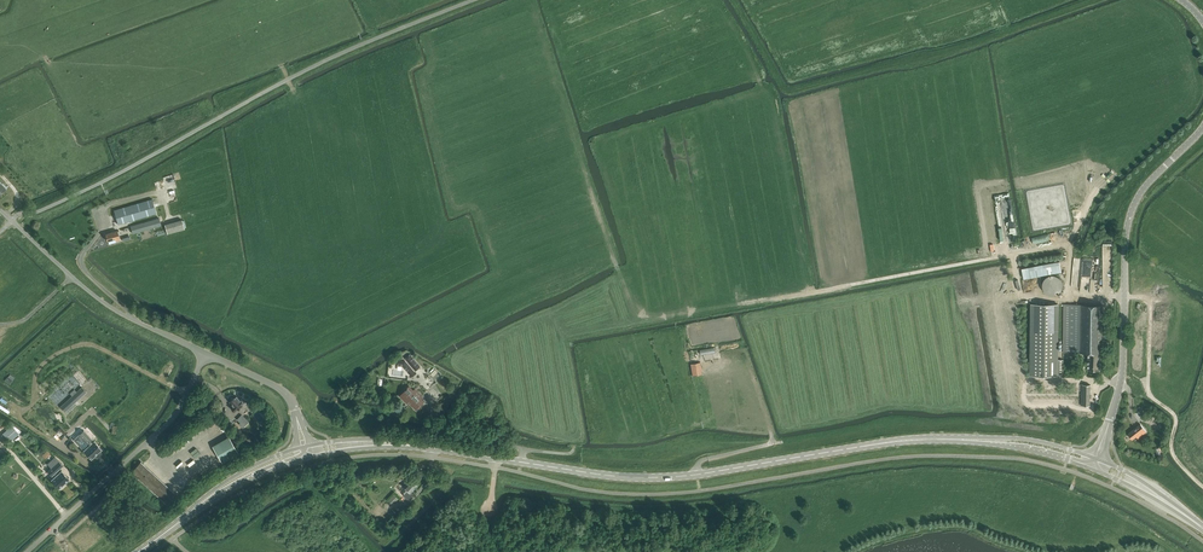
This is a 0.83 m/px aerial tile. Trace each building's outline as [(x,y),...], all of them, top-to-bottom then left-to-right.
[(152,199),(114,210),(118,224),(156,213),(152,199)] [(133,233),(147,229),(161,225),(159,218),(145,222),(131,226),(133,233)] [(165,224),(167,232),(167,234),(185,229),(182,219),(165,224)] [(107,241),(115,238),(116,241),(120,240),(117,230),(105,234),(107,241)] [(1062,287),(1062,285),(1062,283),(1062,281),(1061,279),(1059,278),(1058,277),(1056,276),(1054,275),(1052,275),(1050,275),(1048,275),(1046,276),(1045,278),(1043,279),(1042,281),(1042,283),(1042,285),(1042,287),(1042,289),(1043,291),(1044,292),(1046,294),(1048,295),(1050,295),(1052,295),(1054,295),(1056,295),(1058,294),(1059,292),(1060,291),(1061,289),(1062,287)] [(1058,304),(1054,304),(1050,304),(1044,304),(1039,304),(1032,304),(1031,375),(1057,375),(1057,374),(1058,374),(1063,374),(1063,360),(1058,360),(1057,360),(1058,304)] [(1063,353),(1075,353),(1086,353),(1086,355),(1088,355),(1088,369),(1100,369),(1101,353),(1102,353),(1103,305),(1064,304),(1063,353)] [(415,371),(421,366),(410,354),(404,358),(415,371)] [(403,366),(407,371),(412,377),(416,374),(411,367),(405,361),(397,360),(397,365),(403,366)] [(691,364),(693,376),(702,374),(700,362),(691,364)] [(1081,405),(1090,405),(1091,385),(1082,385),(1081,405)] [(82,386),(76,391),(74,389),(70,394),(72,396),(60,406),(66,412),(87,392),(82,386)] [(418,408),(423,402),(419,399),(422,396),(415,389),(412,392),(408,388),(400,396),(407,403),(410,400),(418,408)] [(230,401),(234,406),(231,408),(235,412),(237,409),(238,410),(242,406),(244,409),(248,406),(241,399),(240,400),(237,396),(236,397),(235,396),(233,398),(232,398),(231,398),(231,399),(230,399),(230,400),(231,400),(231,401),(230,401)] [(1166,424),(1157,414),(1155,416),(1164,426),(1166,424)] [(242,415),(237,420),(240,423),(239,424),(243,428),(249,422),(242,415)] [(1138,438),(1146,431),(1141,424),(1129,434),(1132,439),(1136,435),(1138,438)] [(3,433),(9,441),(18,433),(12,426),(3,433)] [(91,459),(101,449),(94,441),(93,441),(83,430),(79,434),(89,445),(83,450),(91,459)] [(225,462),(241,452),(232,436),(216,445),(225,462)] [(63,466),(58,461),(56,458),(50,464),(52,467),(48,471),(52,476),(53,474),(55,476),(51,479),(59,488),(69,479),(61,470),(57,474),(55,472),(63,466)] [(168,505),(177,495),(141,462),(132,472),(168,505)] [(402,491),(405,494),(404,495),(408,499),(413,494),(411,492),(418,485),(412,479),(405,487),(406,488),(402,491)] [(392,505),(398,499),(394,495),(388,501),(392,505)] [(377,515),(382,510),(379,507),(374,512),(377,515)]
